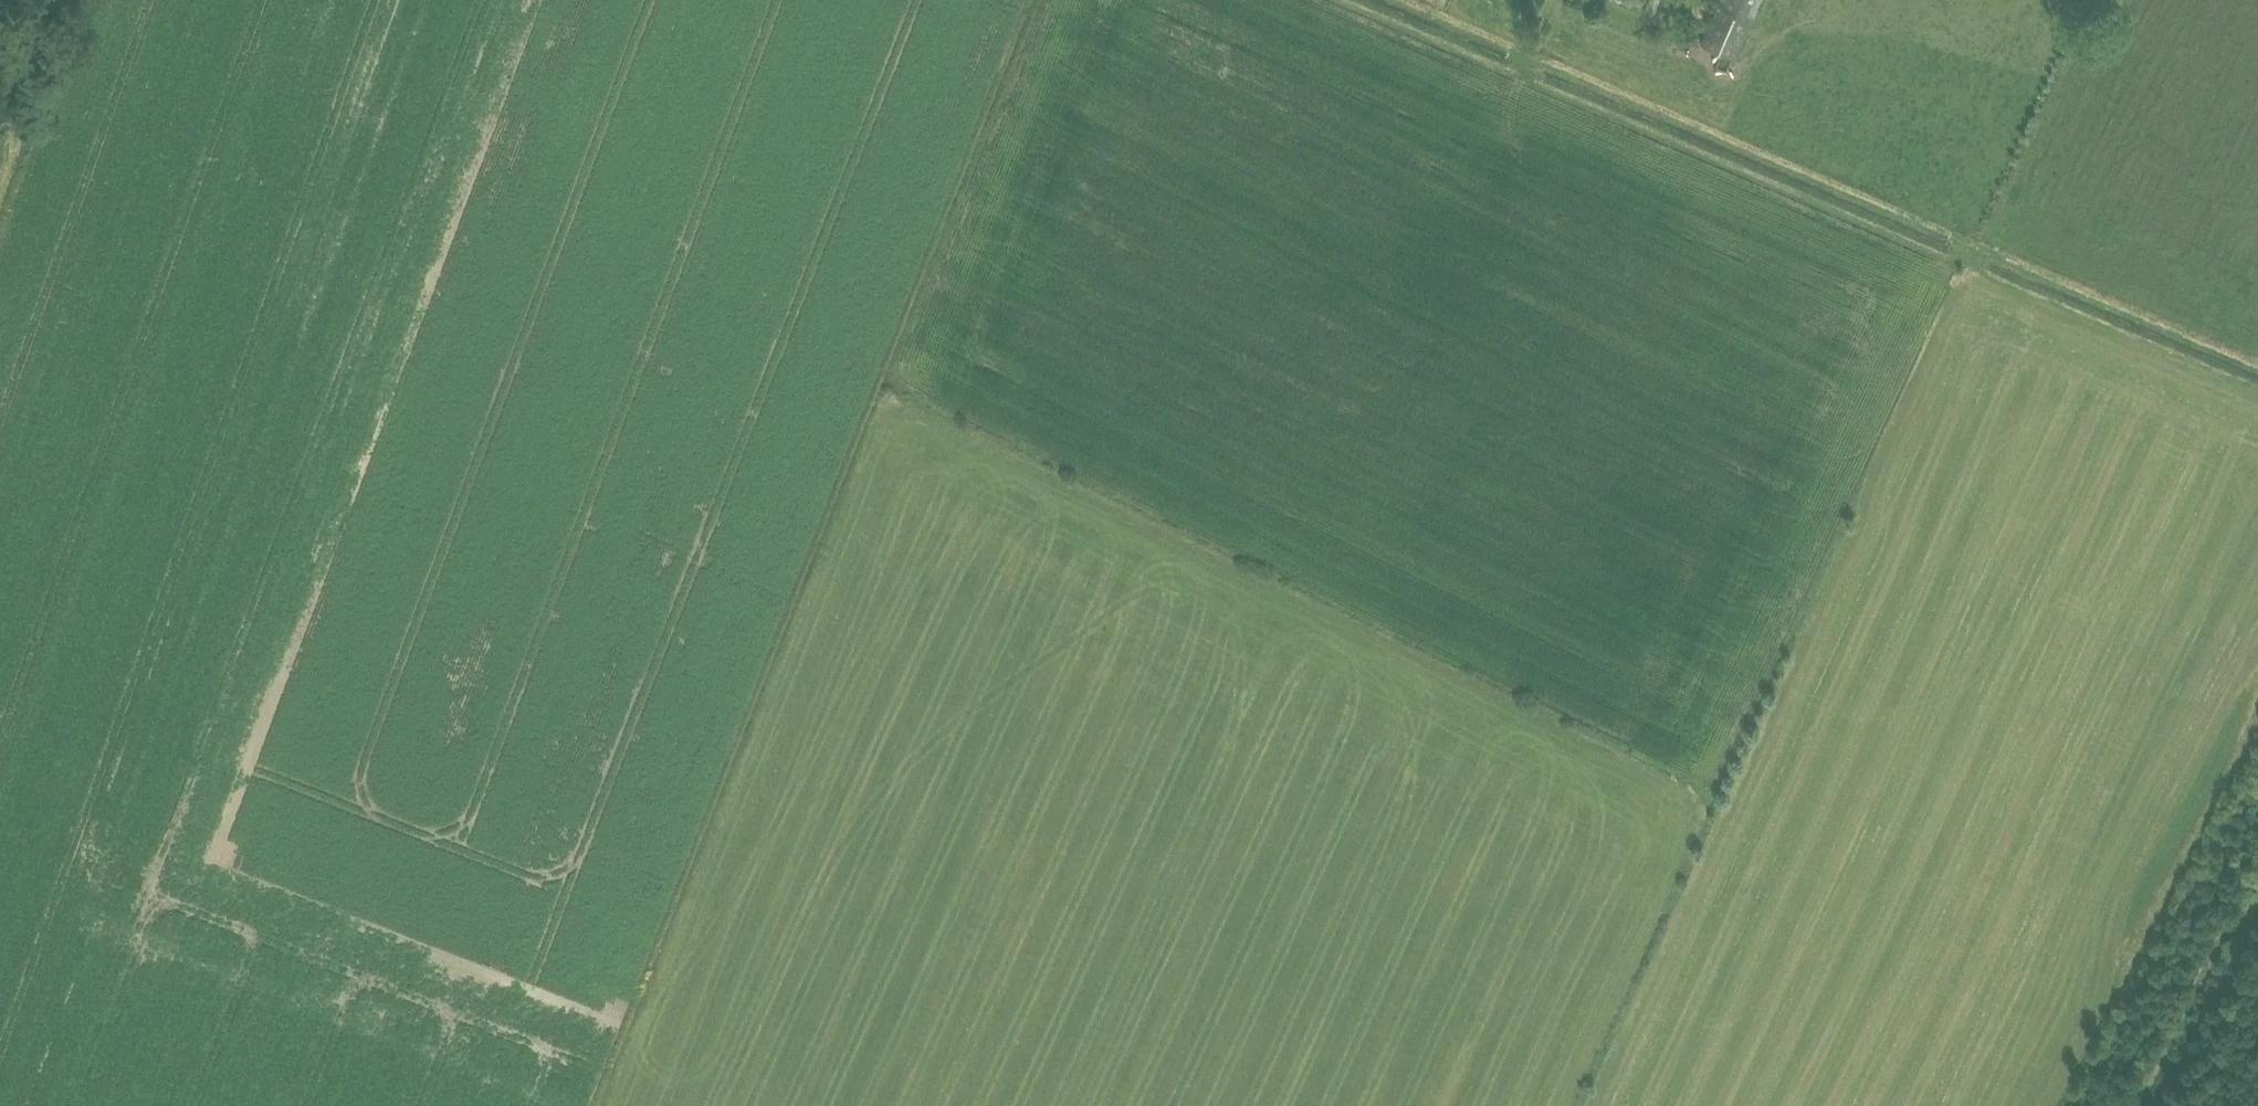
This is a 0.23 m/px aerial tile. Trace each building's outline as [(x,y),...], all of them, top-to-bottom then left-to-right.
[(1702,45),(1735,58),(1760,0),(1721,0),(1702,45)]
